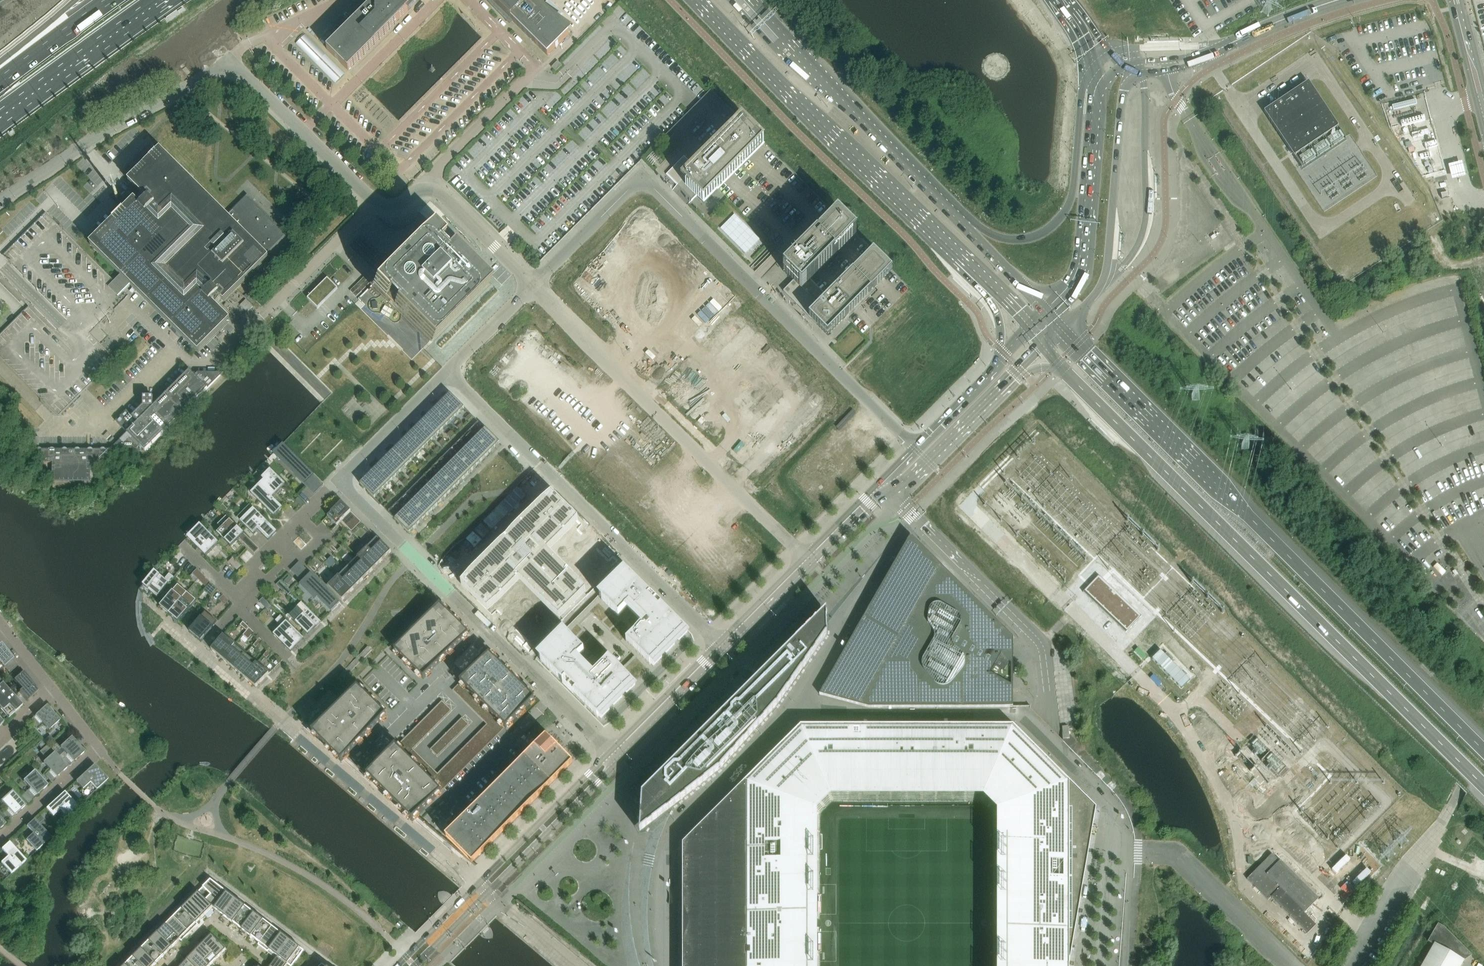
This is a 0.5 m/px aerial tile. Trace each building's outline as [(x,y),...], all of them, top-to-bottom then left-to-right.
[(327,50),(349,71),(420,0),(377,0),(327,50)] [(494,2),(496,5),(494,7),(504,17),(504,18),(505,18),(505,19),(506,19),(506,22),(510,18),(548,56),(569,35),(535,0),(492,0),(494,2)] [(347,73),(307,32),(297,42),(337,83),(347,73)] [(562,66),(560,64),(559,62),(558,61),(551,67),(556,72),(559,69),(562,66)] [(1264,112),(1294,157),(1338,128),(1308,82),(1264,112)] [(672,190),(687,205),(688,205),(697,196),(704,204),(718,190),(730,179),(764,144),(765,144),(746,124),(742,120),(741,121),(708,154),(695,167),(684,156),(666,174),(677,186),(672,190)] [(1430,134),(1429,130),(1411,134),(1412,139),(1430,134)] [(178,168),(160,150),(132,179),(146,194),(138,201),(142,206),(140,209),(134,206),(124,215),(124,214),(123,213),(121,213),(120,215),(121,217),(122,217),(93,245),(127,279),(173,325),(183,335),(199,351),(228,322),(210,304),(213,302),(217,306),(226,297),(238,285),(265,257),(287,235),(247,195),(226,215),(188,177),(178,168)] [(1462,165),(1448,168),(1452,182),(1465,179),(1462,165)] [(873,252),(827,298),(811,281),(857,235),(838,216),(783,271),(793,281),(783,291),(828,336),(892,271),(873,252)] [(434,226),(386,275),(376,284),(434,342),(492,284),(434,226)] [(258,274),(250,282),(254,286),(262,278),(258,274)] [(338,288),(329,280),(328,278),(307,298),(318,309),(338,288)] [(351,291),(356,297),(361,292),(356,286),(351,291)] [(183,335),(173,325),(170,328),(180,338),(183,335)] [(153,407),(153,401),(153,397),(143,397),(143,406),(133,416),(127,410),(116,421),(127,433),(111,449),(137,449),(140,446),(145,451),(224,373),(198,373),(195,376),(190,371),(153,407)] [(464,408),(450,394),(441,403),(456,417),(464,409),(464,408)] [(441,403),(433,411),(447,426),(456,417),(441,403)] [(439,434),(447,426),(433,411),(424,420),(439,434)] [(432,441),(439,434),(424,420),(418,426),(432,441)] [(418,426),(409,435),(424,449),(432,441),(418,426)] [(490,452),(500,443),(485,429),(476,438),(490,452)] [(409,435),(401,443),(415,457),(424,449),(409,435)] [(476,438),(467,447),(482,461),(490,452),(476,438)] [(401,443),(392,452),(407,466),(415,457),(401,443)] [(314,475),(283,444),(274,452),(306,484),(314,475)] [(473,470),(482,461),(467,447),(458,456),(473,470)] [(87,450),(39,450),(33,450),(46,463),(52,463),(52,475),(91,476),(91,463),(97,463),(111,450),(87,450)] [(392,452),(386,458),(400,473),(407,466),(392,452)] [(464,479),(473,470),(458,456),(449,465),(464,479)] [(392,481),(400,473),(386,458),(377,467),(392,481)] [(455,488),(464,479),(449,465),(440,474),(455,488)] [(383,489),(392,481),(377,467),(369,475),(383,489)] [(286,486),(271,470),(262,479),(264,481),(260,486),(261,487),(273,499),(286,486)] [(440,474),(431,483),(446,497),(455,488),(440,474)] [(383,489),(369,475),(360,484),(361,485),(364,487),(368,492),(371,495),(375,498),(383,489)] [(431,483),(422,492),(437,506),(446,497),(431,483)] [(273,499),(261,487),(253,495),(275,517),(283,509),(273,499)] [(422,492),(413,501),(428,515),(437,506),(422,492)] [(298,498),(296,500),(301,506),(304,503),(298,498)] [(550,498),(463,585),(487,609),(520,576),(560,617),(582,594),(542,554),(574,522),(550,498)] [(413,501),(404,510),(419,524),(428,515),(413,501)] [(357,517),(342,503),(328,517),(337,526),(339,525),(341,522),(347,527),(357,517)] [(277,532),(249,506),(237,519),(253,535),(258,530),(268,541),(277,532)] [(404,510),(395,519),(409,534),(419,524),(404,510)] [(217,533),(229,545),(231,547),(240,539),(245,544),(249,540),(259,550),(260,549),(226,516),(218,525),(221,528),(217,533)] [(362,522),(357,517),(347,527),(350,530),(352,533),(362,522)] [(347,527),(341,522),(339,525),(347,533),(350,530),(347,527)] [(218,543),(202,528),(190,541),(205,556),(218,543)] [(392,552),(376,536),(366,546),(382,562),(392,552)] [(1013,639),(910,536),(823,688),(819,694),(869,707),(1013,707),(1013,639)] [(338,551),(330,544),(328,547),(335,554),(338,551)] [(382,562),(366,546),(356,556),(358,558),(372,572),(382,562)] [(328,561),(321,554),(318,556),(325,563),(328,561)] [(237,571),(242,566),(233,558),(229,562),(237,571)] [(372,572),(358,558),(349,567),(363,581),(372,572)] [(318,571),(311,564),(308,566),(315,573),(318,571)] [(349,567),(347,566),(337,575),(353,591),(363,581),(349,567)] [(197,569),(193,574),(200,581),(204,577),(197,569)] [(157,597),(170,582),(174,577),(170,573),(164,579),(160,575),(155,571),(143,585),(148,590),(157,597)] [(341,603),(311,574),(302,583),(307,587),(304,590),(315,600),(318,598),(332,612),(341,603)] [(628,574),(601,601),(618,617),(629,606),(646,622),(626,642),(650,666),(685,631),(628,574)] [(353,591),(337,575),(327,585),(343,601),(353,591)] [(1120,625),(1118,627),(1125,633),(1141,617),(1098,576),(1082,593),(1113,622),(1115,620),(1120,625)] [(207,588),(212,584),(204,577),(200,581),(207,588)] [(187,593),(178,586),(159,607),(168,615),(187,593)] [(196,601),(187,593),(168,615),(178,623),(196,601)] [(223,596),(219,600),(225,605),(229,601),(223,596)] [(263,598),(261,600),(259,602),(267,609),(270,605),(263,598)] [(322,623),(302,603),(289,616),(309,636),(322,623)] [(785,604),(775,614),(777,616),(787,606),(785,604)] [(423,680),(469,634),(439,605),(394,651),(423,680)] [(827,635),(827,626),(826,612),(642,795),(640,827),(640,833),(645,829),(720,770),(778,705),(827,635)] [(201,642),(217,623),(205,613),(189,632),(201,642)] [(304,640),(281,616),(276,622),(286,632),(278,640),(291,653),(304,640)] [(249,628),(243,622),(240,626),(247,632),(249,628)] [(255,634),(249,628),(247,632),(243,636),(249,641),(255,634)] [(236,644),(225,635),(213,649),(218,653),(216,655),(223,660),(235,646),(236,644)] [(567,635),(540,662),(597,719),(633,683),(609,659),(589,679),(573,663),(584,652),(567,635)] [(263,642),(260,639),(253,647),(256,649),(263,642)] [(3,668),(10,676),(19,668),(12,661),(13,660),(1,644),(0,645),(0,671),(3,668)] [(235,646),(223,660),(234,669),(246,655),(247,653),(237,644),(235,646)] [(274,652),(270,649),(263,657),(267,660),(274,652)] [(535,700),(489,654),(460,683),(492,715),(506,729),(511,723),(535,700)] [(257,665),(246,656),(236,668),(240,671),(238,674),(245,679),(247,677),(257,665)] [(271,674),(258,663),(257,665),(247,677),(251,681),(249,683),(256,689),(271,674)] [(19,668),(10,676),(9,677),(21,690),(18,693),(27,702),(38,692),(19,668)] [(668,677),(661,683),(663,685),(670,679),(668,677)] [(8,719),(22,707),(1,684),(0,686),(0,710),(8,719)] [(312,733),(341,762),(345,758),(387,716),(357,687),(313,732),(312,733)] [(50,707),(49,709),(46,706),(35,716),(48,731),(59,721),(54,715),(55,714),(50,707)] [(1013,726),(1012,726),(801,726),(773,754),(680,849),(680,965),(819,965),(820,815),(829,805),(983,807),(991,813),(992,965),(1073,965),(1099,813),(1050,763),(1040,754),(1013,726)] [(54,740),(50,736),(44,741),(48,745),(54,740)] [(76,743),(71,737),(60,748),(73,762),(84,752),(82,749),(83,748),(78,742),(76,743)] [(573,763),(546,737),(446,837),(472,864),(573,763)] [(41,741),(37,745),(42,750),(46,746),(41,741)] [(67,767),(47,745),(40,752),(46,760),(43,763),(56,778),(67,767)] [(426,778),(395,747),(369,774),(415,819),(441,793),(426,778)] [(82,789),(90,783),(96,790),(107,780),(94,765),(75,782),(82,789)] [(47,786),(34,771),(23,781),(36,796),(47,786)] [(1296,797),(1287,787),(1280,795),(1289,804),(1296,797)] [(25,806),(12,791),(1,801),(14,816),(25,806)] [(53,817),(60,810),(66,817),(77,807),(64,792),(46,809),(53,817)] [(79,801),(72,793),(69,797),(75,804),(79,801)] [(44,820),(40,816),(36,821),(39,824),(44,820)] [(26,840),(36,852),(51,838),(34,820),(26,827),(33,834),(26,840)] [(1,863),(11,874),(26,861),(9,842),(1,849),(8,857),(1,863)] [(1279,861),(1272,854),(1247,879),(1268,900),(1271,898),(1307,934),(1316,926),(1304,914),(1318,899),(1280,861),(1279,861)] [(204,887),(198,893),(213,907),(215,909),(227,893),(227,892),(213,882),(211,880),(204,887)] [(227,893),(215,909),(219,912),(223,915),(224,916),(236,899),(227,892),(227,893)] [(191,900),(190,901),(205,915),(213,907),(198,893),(195,896),(191,900)] [(236,899),(224,916),(233,923),(245,906),(240,902),(236,899)] [(182,909),(198,925),(199,925),(197,923),(205,915),(190,901),(187,904),(182,909)] [(245,906),(233,923),(242,930),(255,913),(254,913),(249,909),(245,906)] [(174,917),(190,933),(198,925),(182,909),(179,912),(174,917)] [(255,913),(242,930),(251,936),(263,920),(263,919),(258,916),(255,913)] [(166,925),(182,941),(190,933),(174,917),(170,921),(166,925)] [(263,920),(251,936),(260,943),(272,926),(267,922),(263,920)] [(1422,965),(1461,965),(1464,960),(1462,959),(1470,955),(1442,926),(1436,922),(1427,939),(1435,943),(1422,965)] [(158,933),(173,948),(173,947),(180,940),(182,942),(182,941),(166,925),(163,928),(162,929),(158,933)] [(260,943),(258,945),(268,952),(269,950),(282,934),(282,933),(277,930),(272,926),(260,943)] [(158,933),(150,941),(164,956),(165,955),(169,951),(172,949),(172,948),(173,948),(158,933)] [(282,934),(269,950),(278,957),(290,940),(285,936),(282,934)] [(212,935),(204,943),(218,958),(222,955),(226,950),(224,947),(212,935)] [(278,957),(288,964),(290,965),(292,965),(302,953),(298,950),(300,947),(295,943),(290,940),(278,957)] [(150,941),(142,949),(156,964),(157,964),(161,959),(163,957),(164,956),(150,941)] [(195,952),(210,965),(214,962),(218,958),(204,943),(195,952)] [(133,958),(142,965),(154,965),(155,965),(156,964),(142,949),(133,958)] [(187,960),(193,965),(210,965),(195,952),(188,959),(187,960)] [(271,965),(286,965),(288,964),(278,957),(274,962),(272,965),(271,965)] [(125,965),(126,965),(142,965),(133,958),(125,965)]
